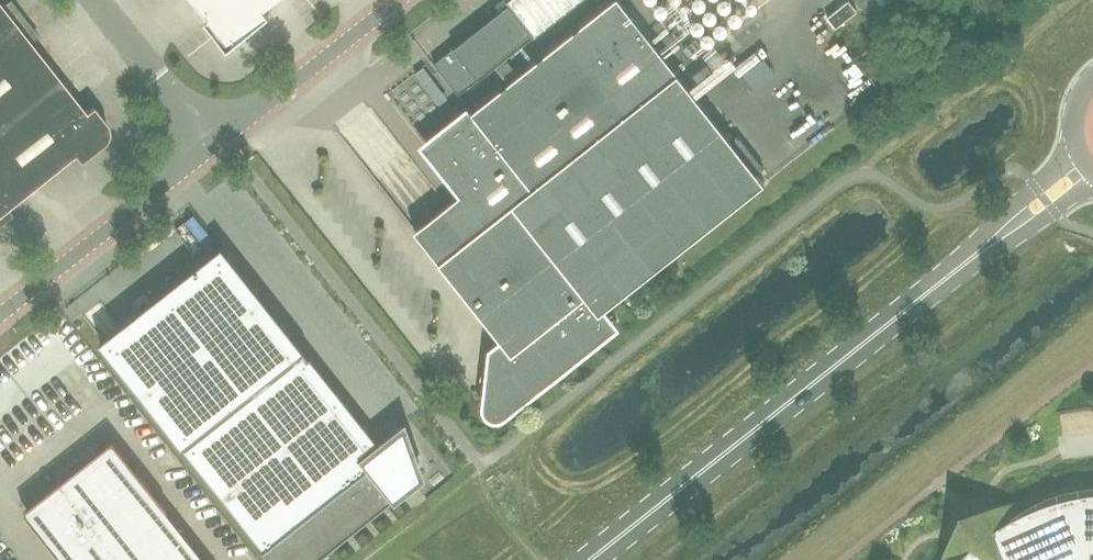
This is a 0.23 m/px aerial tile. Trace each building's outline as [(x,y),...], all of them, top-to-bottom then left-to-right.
[(24,18),(10,0),(4,6),(0,1),(0,37),(24,18)] [(209,18),(205,21),(227,49),(241,38),(240,36),(253,25),(255,27),(269,16),(264,9),(275,0),(194,0),(209,18)] [(611,325),(600,311),(765,181),(622,0),(611,0),(430,144),(465,189),(415,229),(506,343),(496,351),(494,372),(487,371),(486,382),(492,383),(490,404),(492,409),(497,412),(502,410),(507,407),(611,325)] [(535,34),(578,0),(509,0),(535,34)] [(459,93),(534,34),(509,2),(434,62),(459,93)] [(61,79),(31,41),(38,35),(24,18),(0,37),(0,127),(61,79)] [(0,127),(0,224),(12,214),(7,207),(75,153),(81,160),(104,142),(106,140),(108,136),(108,135),(109,134),(109,132),(109,131),(109,128),(108,126),(108,125),(107,123),(106,122),(93,105),(86,111),(61,79),(0,127)] [(225,247),(103,344),(264,549),(272,559),(315,559),(414,482),(422,476),(404,427),(381,445),(225,247)] [(114,429),(131,417),(124,408),(108,419),(114,429)] [(113,441),(26,510),(66,559),(208,559),(113,441)] [(1083,490),(1064,494),(1046,500),(1028,507),(1011,515),(995,525),(989,517),(963,538),(970,545),(956,559),(955,559),(1092,559),(1092,489),(1083,490)]
